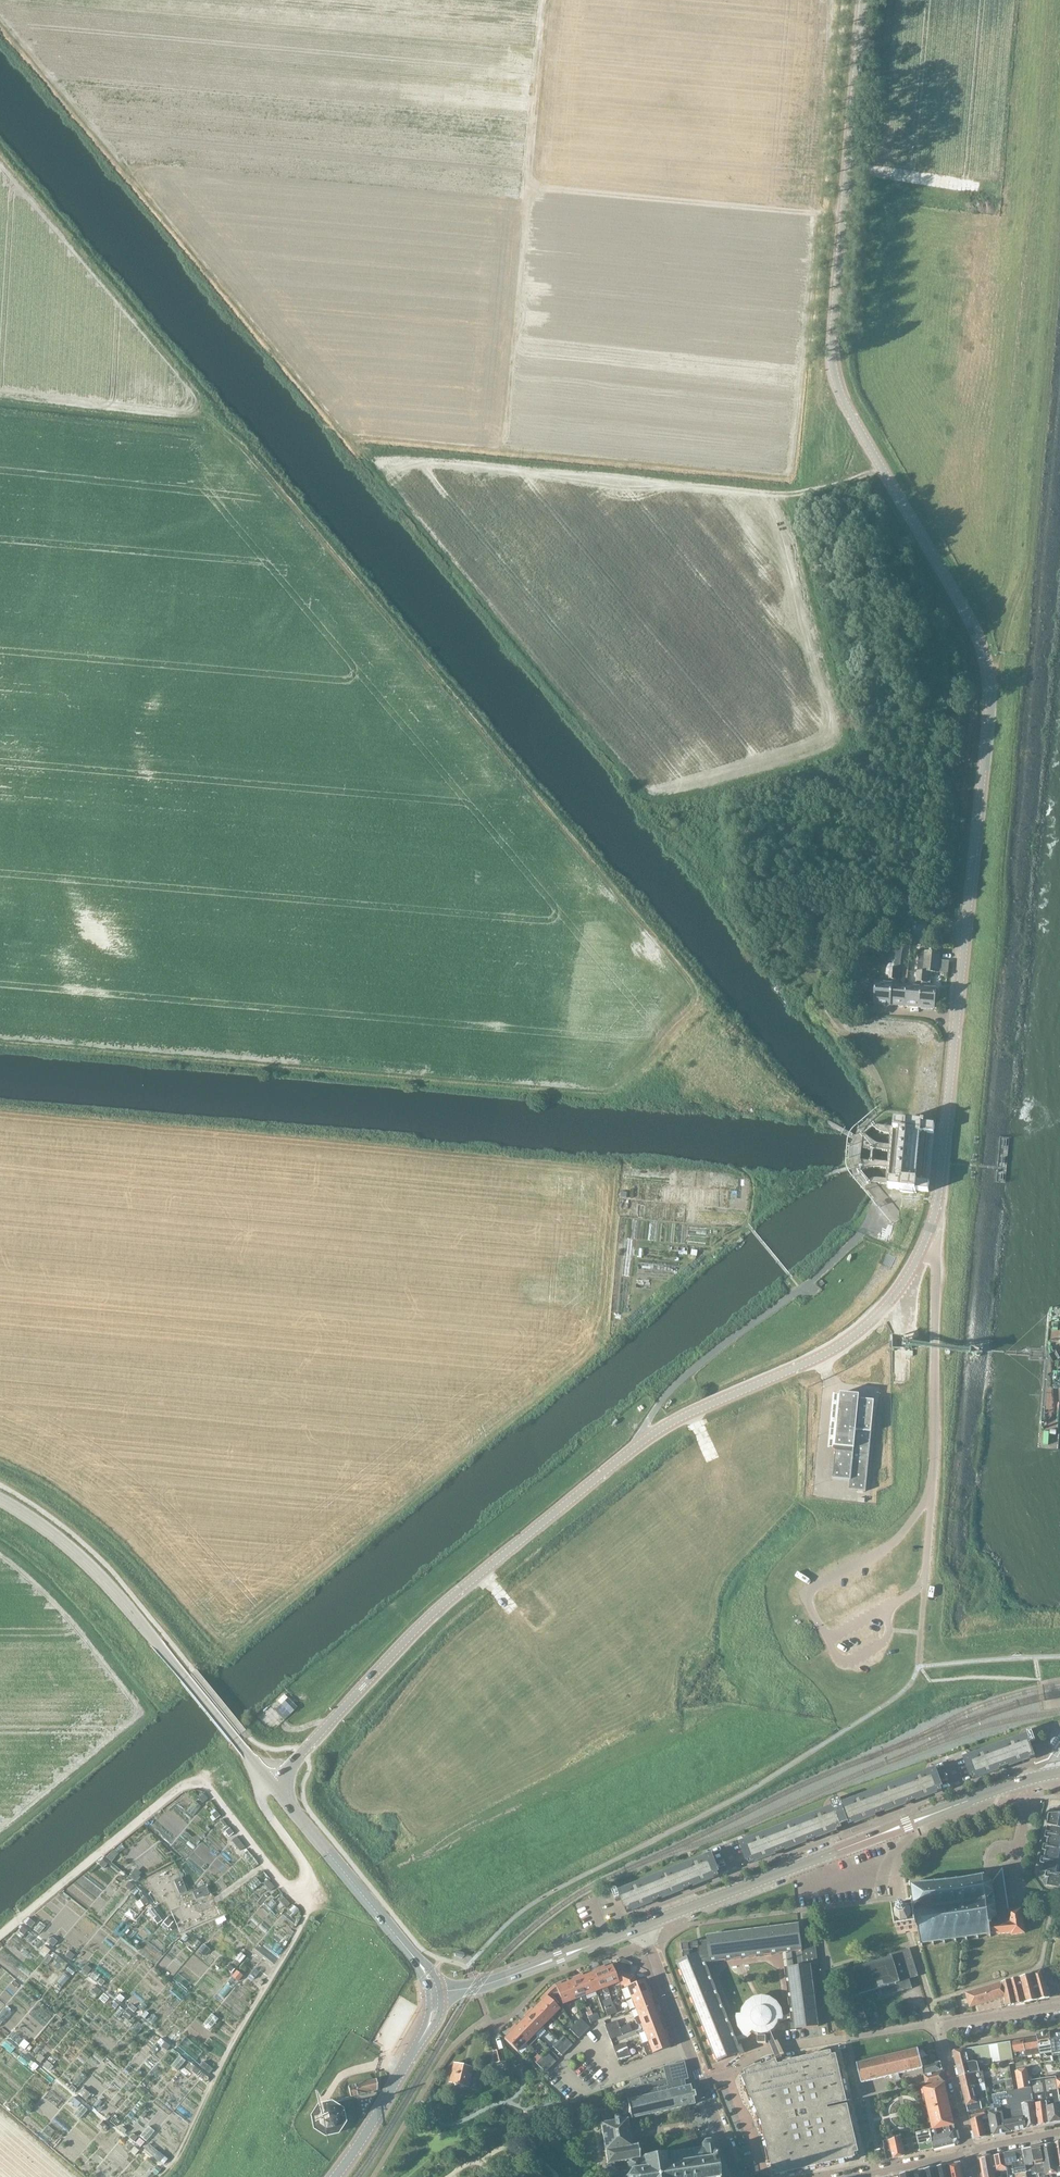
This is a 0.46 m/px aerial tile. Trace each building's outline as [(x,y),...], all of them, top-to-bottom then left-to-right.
[(925,951),(923,972),(919,1008),(935,1010),(937,990),(927,989),(928,983),(931,983),(932,973),(938,974),(940,953),(925,951)] [(905,1007),(907,987),(899,986),(900,970),(899,970),(900,960),(895,960),(895,964),(894,969),(891,1006),(905,1007)] [(891,1006),(894,969),(887,968),(886,968),(885,985),(876,984),(875,984),(873,1004),(891,1006)] [(916,988),(907,987),(905,1007),(919,1008),(923,972),(917,971),(916,988)] [(924,1124),(911,1123),(907,1122),(907,1124),(895,1123),(889,1189),(901,1190),(901,1191),(917,1192),(917,1191),(925,1192),(929,1192),(935,1126),(924,1125),(924,1124)] [(743,1201),(743,1188),(667,1187),(667,1196),(677,1196),(677,1210),(690,1211),(690,1199),(713,1199),(713,1211),(732,1211),(733,1201),(743,1201)] [(875,1401),(859,1400),(860,1395),(841,1394),(836,1447),(834,1447),(833,1451),(835,1451),(833,1478),(851,1480),(850,1490),(866,1492),(875,1401)] [(277,1709),(275,1711),(284,1720),(297,1708),(288,1699),(281,1704),(277,1709)] [(1028,1730),(1027,1734),(1027,1736),(966,1759),(973,1779),(1035,1757),(1032,1747),(1037,1745),(1033,1732),(1028,1730)] [(935,1770),(930,1772),(843,1805),(841,1800),(837,1798),(833,1800),(831,1804),(833,1808),(742,1844),(750,1864),(842,1828),(840,1822),(847,1819),(849,1826),(942,1790),(935,1770)] [(202,1804),(207,1800),(203,1795),(198,1798),(202,1804)] [(903,1824),(912,1821),(907,1808),(899,1811),(903,1824)] [(216,1812),(212,1815),(215,1820),(220,1816),(216,1812)] [(1049,1815),(1047,1826),(1049,1827),(1048,1832),(1046,1832),(1045,1838),(1047,1838),(1045,1845),(1044,1845),(1042,1851),(1044,1851),(1043,1858),(1041,1858),(1040,1864),(1042,1864),(1041,1872),(1046,1873),(1045,1878),(1047,1878),(1045,1886),(1059,1889),(1059,1874),(1059,1869),(1059,1814),(1049,1815)] [(223,1830),(228,1837),(233,1834),(227,1826),(223,1830)] [(244,1847),(236,1837),(231,1841),(239,1851),(244,1847)] [(111,1862),(115,1857),(110,1853),(106,1857),(111,1862)] [(711,1856),(706,1858),(620,1892),(619,1890),(614,1888),(613,1893),(616,1902),(622,1899),(627,1913),(719,1876),(711,1856)] [(107,1865),(102,1860),(98,1864),(103,1869),(107,1865)] [(138,1875),(133,1870),(129,1876),(134,1880),(138,1875)] [(1025,1933),(1021,1909),(1008,1910),(1002,1870),(993,1882),(993,1883),(992,1882),(985,1877),(985,1876),(983,1876),(969,1878),(958,1880),(958,1877),(956,1878),(957,1880),(947,1881),(947,1879),(945,1879),(946,1882),(936,1883),(936,1880),(934,1880),(935,1883),(925,1884),(925,1881),(923,1881),(923,1884),(913,1885),(910,1884),(911,1894),(902,1896),(904,1907),(900,1908),(891,1910),(895,1935),(907,1933),(918,1931),(918,1934),(919,1934),(921,1944),(919,1944),(919,1945),(921,1945),(989,1935),(990,1937),(991,1937),(991,1935),(993,1935),(1011,1933),(1011,1935),(1025,1933)] [(255,1885),(262,1878),(256,1871),(249,1878),(255,1885)] [(174,1880),(179,1894),(187,1891),(181,1877),(174,1880)] [(66,1883),(66,1927),(79,1919),(84,1919),(89,1927),(89,1913),(92,1917),(103,1917),(100,1912),(92,1912),(90,1909),(84,1909),(84,1903),(81,1897),(87,1893),(98,1893),(93,1884),(93,1882),(90,1882),(86,1885),(88,1889),(80,1889),(73,1879),(66,1883)] [(263,1884),(270,1891),(274,1888),(268,1880),(263,1884)] [(125,1886),(130,1891),(134,1887),(129,1882),(125,1886)] [(206,1886),(193,1891),(196,1899),(209,1894),(206,1886)] [(143,1906),(148,1903),(145,1897),(140,1900),(143,1906)] [(282,1897),(278,1901),(286,1908),(290,1904),(282,1897)] [(154,1901),(148,1907),(154,1915),(161,1909),(154,1901)] [(299,1911),(294,1906),(290,1910),(294,1915),(299,1911)] [(223,1909),(214,1917),(219,1921),(227,1914),(223,1909)] [(162,1921),(158,1916),(154,1920),(157,1924),(162,1921)] [(168,1927),(173,1922),(168,1917),(163,1922),(168,1927)] [(26,1923),(31,1928),(35,1923),(30,1919),(26,1923)] [(799,1924),(707,1936),(708,1941),(708,1944),(709,1951),(710,1959),(720,1957),(720,1956),(725,1955),(725,1957),(735,1955),(735,1954),(740,1953),(740,1955),(750,1953),(750,1952),(755,1951),(755,1953),(765,1951),(765,1950),(770,1949),(770,1951),(780,1950),(780,1948),(785,1947),(785,1949),(795,1948),(795,1946),(800,1946),(800,1947),(801,1947),(802,1951),(804,1966),(788,1968),(796,2026),(796,2029),(790,2030),(790,2031),(797,2031),(797,2029),(818,2026),(817,2017),(815,2017),(814,2012),(816,2011),(815,2002),(813,2002),(812,1997),(814,1996),(813,1987),(811,1987),(811,1982),(812,1981),(811,1972),(809,1972),(809,1966),(818,1965),(815,1941),(801,1943),(799,1924)] [(27,1931),(22,1927),(18,1931),(23,1935),(27,1931)] [(54,1946),(57,1942),(52,1937),(48,1942),(54,1946)] [(689,1944),(682,1944),(683,1951),(684,1954),(683,1954),(684,1959),(693,1955),(698,1953),(701,1952),(709,1951),(708,1944),(708,1941),(701,1942),(701,1943),(698,1943),(698,1942),(691,1943),(691,1944),(689,1944)] [(209,1949),(202,1944),(198,1950),(204,1955),(209,1949)] [(241,1957),(246,1949),(240,1946),(235,1954),(241,1957)] [(39,1953),(44,1957),(50,1951),(45,1947),(39,1953)] [(909,1979),(916,1977),(918,1976),(910,1948),(887,1955),(888,1958),(847,1970),(855,1996),(882,1988),(884,1996),(912,1988),(909,1979)] [(74,1956),(69,1951),(66,1956),(71,1960),(74,1956)] [(684,1959),(678,1962),(678,1963),(680,1962),(682,1968),(680,1968),(684,1977),(686,1976),(688,1982),(686,1982),(689,1991),(691,1991),(693,1996),(691,1997),(695,2005),(697,2005),(699,2010),(697,2011),(701,2020),(703,2019),(705,2024),(703,2025),(706,2034),(708,2033),(710,2038),(708,2039),(712,2048),(714,2047),(716,2052),(714,2053),(718,2062),(738,2054),(738,2053),(737,2051),(698,1953),(693,1955),(684,1959)] [(54,1961),(63,1969),(67,1965),(58,1957),(54,1961)] [(620,1964),(612,1967),(612,1966),(605,1968),(604,1966),(599,1968),(607,1987),(618,1983),(619,1985),(621,1985),(622,1986),(628,1974),(632,1964),(622,1959),(620,1964)] [(82,1970),(87,1974),(91,1969),(86,1965),(82,1970)] [(607,1987),(599,1968),(594,1970),(595,1972),(589,1974),(596,1992),(603,1989),(604,1992),(606,1993),(609,1992),(607,1987)] [(1032,1973),(1018,1978),(1010,1980),(1015,2005),(1050,1998),(1044,1977),(1052,1977),(1052,1970),(1044,1970),(1032,1973)] [(585,1996),(596,1992),(589,1974),(583,1977),(582,1974),(577,1976),(585,1996)] [(627,1987),(631,1998),(651,1991),(649,1986),(646,1987),(644,1980),(636,1983),(634,1976),(628,1974),(622,1986),(624,1986),(624,1988),(627,1987)] [(567,1983),(573,2000),(574,2000),(581,1997),(582,2001),(586,2000),(585,1996),(577,1976),(572,1978),(573,1981),(567,1983)] [(1015,2005),(1010,1980),(1002,1983),(998,1984),(1002,1998),(1005,1997),(1006,2006),(1015,2005)] [(555,1985),(550,1989),(555,1996),(559,1995),(562,2004),(573,2000),(567,1983),(561,1985),(560,1983),(555,1985)] [(998,1984),(965,1994),(969,2008),(1002,1998),(998,1984)] [(92,1992),(97,1996),(101,1992),(96,1988),(92,1992)] [(542,2001),(538,2005),(551,2018),(559,2009),(556,2006),(559,2004),(553,1997),(549,1990),(544,1994),(540,1999),(542,2001)] [(635,2009),(652,2003),(650,1997),(652,1996),(651,1991),(631,1998),(635,2009)] [(116,1998),(122,2003),(125,1999),(119,1995),(116,1998)] [(743,2017),(738,2017),(740,2026),(745,2034),(746,2034),(752,2028),(756,2031),(758,2031),(758,2043),(766,2043),(766,2036),(766,2031),(767,2031),(770,2029),(772,2028),(775,2023),(776,2018),(781,2018),(781,2017),(779,2010),(775,2004),(769,2000),(762,1998),(754,2000),(748,2004),(744,2010),(743,2017)] [(851,2011),(858,2029),(869,2026),(863,2008),(857,2009),(856,2006),(859,2005),(857,1999),(848,2002),(851,2011)] [(635,2022),(659,2013),(657,2008),(655,2009),(652,2003),(635,2009),(638,2016),(635,2017),(634,2020),(635,2022)] [(531,2008),(528,2012),(543,2026),(551,2018),(538,2005),(533,2010),(531,2008)] [(210,2007),(203,2021),(211,2024),(218,2011),(210,2007)] [(586,2013),(588,2017),(590,2023),(594,2021),(592,2015),(590,2011),(586,2013)] [(521,2022),(534,2035),(537,2037),(538,2039),(546,2032),(545,2031),(546,2030),(542,2026),(543,2026),(528,2012),(524,2016),(526,2017),(521,2022)] [(644,2031),(661,2025),(658,2019),(661,2018),(659,2013),(635,2022),(636,2024),(639,2025),(641,2024),(644,2031)] [(580,2019),(575,2024),(584,2033),(589,2028),(580,2019)] [(617,2021),(604,2025),(607,2033),(619,2028),(617,2021)] [(515,2025),(511,2029),(526,2043),(529,2046),(537,2037),(534,2035),(521,2022),(517,2026),(515,2025)] [(584,2033),(575,2024),(569,2030),(579,2039),(584,2033)] [(661,2025),(644,2031),(648,2043),(667,2035),(665,2030),(663,2031),(661,2025)] [(619,2028),(607,2033),(610,2040),(614,2038),(622,2035),(619,2028)] [(526,2043),(511,2029),(507,2032),(509,2034),(504,2039),(517,2052),(526,2043)] [(1049,2033),(1036,2035),(1037,2038),(1039,2049),(1040,2055),(1041,2062),(1054,2061),(1054,2057),(1045,2058),(1045,2054),(1052,2053),(1051,2047),(1050,2036),(1049,2033)] [(1050,2036),(1051,2047),(1052,2053),(1052,2055),(1059,2054),(1059,2061),(1059,2034),(1050,2036)] [(648,2043),(639,2046),(641,2048),(643,2048),(646,2056),(669,2047),(667,2041),(669,2040),(667,2035),(648,2043)] [(563,2036),(558,2041),(567,2051),(572,2045),(563,2036)] [(1037,2038),(1024,2040),(1026,2056),(1026,2057),(1040,2055),(1039,2049),(1037,2038)] [(1026,2056),(1024,2040),(1012,2042),(1014,2053),(1020,2052),(1021,2057),(1026,2056)] [(567,2051),(558,2041),(552,2047),(562,2056),(567,2051)] [(162,2047),(167,2051),(170,2047),(165,2042),(162,2047)] [(1010,2042),(965,2049),(967,2057),(975,2055),(976,2063),(980,2063),(985,2065),(984,2060),(985,2059),(992,2058),(993,2062),(1013,2059),(1010,2042)] [(613,2047),(616,2054),(628,2050),(625,2043),(613,2047)] [(180,2049),(172,2060),(179,2065),(187,2055),(180,2049)] [(975,2063),(976,2063),(975,2055),(967,2057),(965,2049),(954,2051),(953,2051),(956,2065),(974,2062),(975,2063)] [(496,2063),(503,2062),(500,2050),(493,2052),(496,2063)] [(630,2057),(628,2050),(616,2054),(618,2062),(630,2057)] [(918,2050),(857,2065),(861,2083),(922,2068),(923,2068),(923,2067),(918,2050)] [(743,2088),(749,2100),(750,2100),(756,2114),(755,2115),(758,2122),(762,2120),(763,2125),(760,2126),(761,2134),(763,2133),(766,2149),(765,2149),(768,2163),(772,2162),(774,2171),(778,2170),(779,2174),(788,2172),(789,2176),(802,2173),(802,2171),(818,2168),(818,2169),(825,2166),(832,2164),(833,2166),(846,2163),(845,2159),(855,2157),(854,2153),(858,2152),(855,2142),(859,2142),(856,2128),(855,2128),(851,2113),(852,2113),(851,2105),(847,2106),(846,2101),(850,2101),(848,2093),(847,2094),(843,2078),(844,2078),(841,2064),(838,2065),(835,2056),(831,2057),(831,2053),(821,2055),(820,2051),(807,2054),(807,2056),(792,2059),(791,2058),(784,2060),(784,2061),(782,2061),(776,2063),(774,2058),(767,2061),(768,2062),(745,2072),(747,2076),(743,2077),(747,2086),(743,2088)] [(547,2053),(541,2058),(551,2067),(556,2062),(547,2053)] [(927,2065),(941,2062),(940,2056),(926,2059),(927,2065)] [(551,2067),(541,2058),(536,2064),(545,2073),(551,2067)] [(47,2070),(47,2069),(50,2071),(53,2067),(46,2061),(42,2066),(47,2070)] [(203,2062),(200,2066),(209,2074),(212,2069),(203,2062)] [(940,2062),(923,2067),(923,2068),(922,2068),(923,2072),(926,2087),(945,2082),(941,2067),(940,2062)] [(974,2062),(956,2065),(959,2076),(977,2072),(975,2063),(974,2062)] [(683,2063),(664,2068),(666,2080),(625,2089),(628,2100),(627,2100),(631,2118),(694,2104),(693,2098),(695,2097),(693,2091),(691,2091),(690,2085),(684,2086),(683,2080),(687,2079),(683,2063)] [(984,2066),(986,2075),(998,2072),(996,2063),(984,2066)] [(480,2078),(479,2075),(490,2072),(489,2066),(476,2070),(477,2074),(473,2076),(470,2075),(472,2068),(454,2064),(449,2084),(467,2088),(470,2078),(473,2078),(480,2078)] [(185,2086),(192,2079),(178,2066),(172,2074),(185,2086)] [(1031,2088),(1030,2081),(1028,2069),(1015,2072),(1018,2090),(1031,2088)] [(979,2084),(980,2084),(985,2083),(984,2078),(983,2071),(977,2072),(959,2076),(962,2088),(979,2084)] [(202,2073),(198,2077),(206,2083),(210,2079),(202,2073)] [(1044,2078),(1050,2124),(1059,2122),(1059,2105),(1056,2078),(1056,2077),(1044,2078)] [(1050,2124),(1044,2078),(1030,2081),(1031,2088),(1033,2098),(1038,2126),(1050,2124)] [(349,2097),(377,2091),(375,2081),(347,2086),(349,2097)] [(945,2082),(926,2087),(923,2087),(932,2130),(936,2130),(954,2126),(945,2082)] [(968,2112),(982,2109),(981,2102),(979,2097),(982,2096),(979,2084),(962,2088),(968,2112)] [(78,2094),(85,2101),(90,2095),(83,2088),(78,2094)] [(1019,2091),(1007,2092),(1007,2098),(1008,2098),(1012,2120),(1024,2118),(1026,2129),(1038,2126),(1033,2098),(1031,2088),(1018,2090),(1019,2091)] [(1006,2092),(999,2094),(999,2096),(1005,2121),(1009,2120),(1012,2132),(1026,2129),(1024,2118),(1012,2120),(1008,2098),(1007,2098),(1007,2092),(1006,2092)] [(999,2096),(999,2094),(992,2095),(992,2097),(994,2109),(987,2111),(989,2119),(992,2136),(1012,2132),(1009,2120),(1005,2121),(999,2096)] [(73,2097),(69,2101),(77,2108),(80,2104),(73,2097)] [(338,2125),(343,2117),(341,2107),(333,2102),(322,2104),(317,2113),(319,2122),(327,2128),(338,2125)] [(602,2120),(610,2119),(609,2109),(601,2111),(602,2120)] [(989,2119),(987,2111),(987,2110),(969,2113),(972,2131),(971,2132),(972,2139),(974,2139),(986,2136),(982,2120),(989,2119)] [(106,2130),(109,2126),(103,2120),(100,2125),(106,2130)] [(607,2163),(629,2160),(639,2159),(639,2158),(637,2145),(631,2146),(627,2120),(601,2124),(607,2163)] [(954,2126),(936,2130),(937,2134),(955,2130),(955,2129),(954,2126)] [(937,2134),(936,2130),(932,2130),(917,2134),(921,2152),(955,2144),(958,2140),(955,2130),(937,2134)] [(133,2133),(129,2138),(134,2142),(138,2137),(133,2133)] [(905,2156),(901,2137),(883,2141),(887,2160),(892,2158),(892,2159),(905,2156)] [(149,2138),(144,2143),(152,2151),(157,2145),(149,2138)] [(639,2158),(639,2159),(629,2160),(627,2163),(626,2163),(626,2164),(628,2164),(628,2166),(618,2168),(619,2176),(720,2176),(719,2176),(718,2171),(721,2171),(720,2162),(716,2163),(716,2158),(716,2157),(717,2155),(716,2154),(715,2152),(714,2147),(715,2147),(715,2146),(714,2146),(713,2143),(714,2142),(713,2141),(712,2142),(709,2140),(710,2138),(708,2138),(708,2139),(705,2140),(704,2139),(703,2140),(703,2141),(702,2143),(700,2143),(700,2144),(701,2145),(702,2148),(693,2149),(693,2148),(692,2148),(692,2149),(684,2151),(684,2149),(682,2150),(682,2151),(674,2152),(674,2151),(672,2151),(664,2153),(664,2152),(662,2152),(663,2154),(645,2157),(645,2156),(643,2156),(643,2157),(639,2158)] [(1056,2168),(1057,2176),(1059,2176),(1059,2142),(1059,2141),(1055,2142),(1053,2144),(1052,2145),(1056,2168)] [(1041,2147),(1043,2163),(1044,2172),(1045,2176),(1051,2176),(1051,2175),(1056,2174),(1055,2168),(1052,2145),(1041,2147)] [(1043,2163),(1041,2147),(1031,2149),(1036,2174),(1044,2172),(1043,2163)] [(1032,2175),(1036,2174),(1031,2149),(1022,2151),(1025,2167),(1026,2172),(1031,2171),(1032,2175)] [(1026,2172),(1025,2167),(1022,2151),(1004,2154),(1008,2171),(1010,2176),(1027,2176),(1027,2174),(1026,2172)] [(1008,2171),(1004,2154),(995,2156),(997,2168),(994,2168),(993,2168),(994,2176),(1002,2176),(1001,2172),(1008,2171)] [(994,2168),(991,2157),(980,2159),(983,2176),(994,2176),(993,2168),(994,2168)] [(948,2165),(950,2176),(963,2176),(960,2163),(948,2165)] [(936,2168),(938,2176),(950,2176),(948,2165),(936,2168)] [(160,2171),(156,2167),(152,2172),(156,2176),(160,2171)] [(936,2168),(924,2170),(925,2176),(938,2176),(936,2168)]
